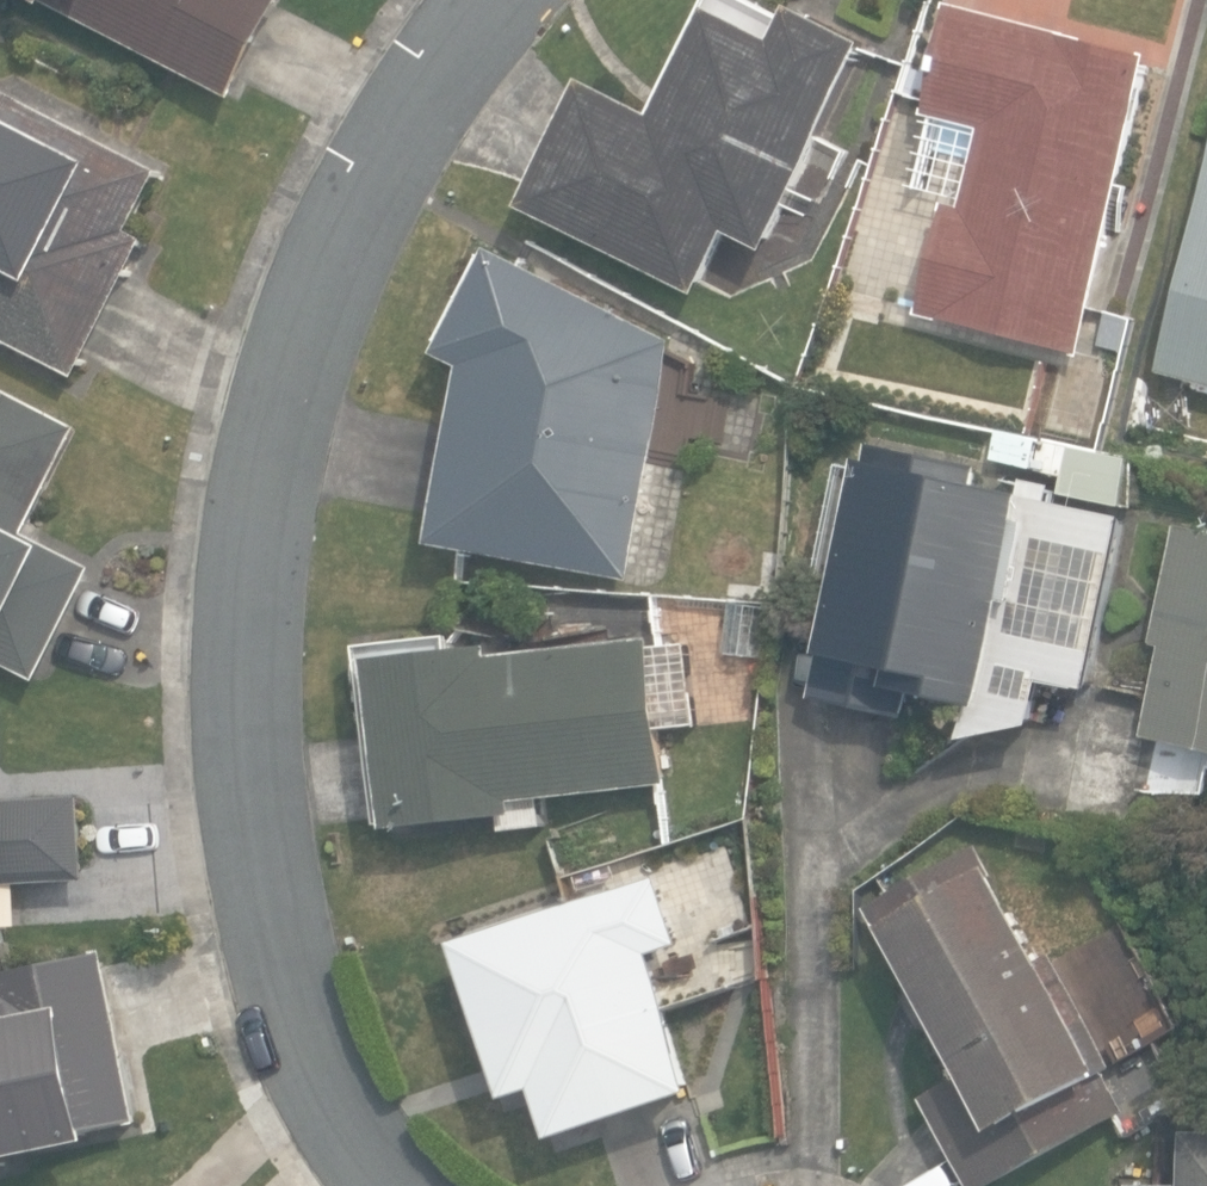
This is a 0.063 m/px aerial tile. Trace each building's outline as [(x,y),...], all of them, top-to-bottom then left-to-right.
[(237,102),(291,0),(43,0),(237,102)] [(924,311),(1087,352),(1163,55),(963,3),(934,115),(986,128),(966,206),(951,202),(924,311)] [(535,207),(704,292),(735,230),(773,250),(876,44),(804,7),(787,41),(721,8),(667,115),(598,81),(535,207)] [(82,374),(152,238),(135,229),(167,168),(0,84),(0,333),(82,374)] [(1206,382),(1206,204),(1163,370),(1206,382)] [(440,543),(637,581),(681,341),(505,248),(450,354),(475,367),(440,543)] [(1104,342),(1131,350),(1141,318),(1114,310),(1104,342)] [(43,679),(101,566),(34,532),(88,427),(0,381),(0,657),(43,679)] [(1067,495),(1130,508),(1140,460),(1002,432),(996,464),(1070,479),(1067,495)] [(822,698),(893,713),(899,685),(993,705),(1016,598),(1029,601),(1038,559),(1025,556),(1038,494),(1021,491),(1024,478),(987,470),(989,462),(879,438),(822,698)] [(1206,745),(1206,530),(1183,525),(1159,641),(1168,643),(1149,733),(1206,745)] [(727,650),(759,655),(766,605),(734,600),(727,650)] [(516,813),(518,828),(552,824),(549,798),(672,783),(664,714),(700,710),(692,641),(656,646),(655,636),(504,654),(503,644),(379,658),(400,827),(516,813)] [(13,929),(10,884),(96,880),(92,794),(0,798),(0,930),(13,929)] [(975,1185),(996,1185),(1131,1110),(1105,1065),(1099,1068),(1076,1027),(1089,1020),(1051,953),(1047,956),(983,844),(877,903),(960,1049),(924,1095),(975,1185)] [(547,1087),(564,1136),(703,1088),(656,953),(687,942),(663,875),(466,943),(519,1097),(547,1087)] [(103,1138),(101,1128),(142,1120),(108,952),(0,974),(0,1159),(103,1138)] [(1192,1126),(1192,1175),(1135,1175),(1135,1185),(1206,1185),(1206,1126),(1192,1126)]
